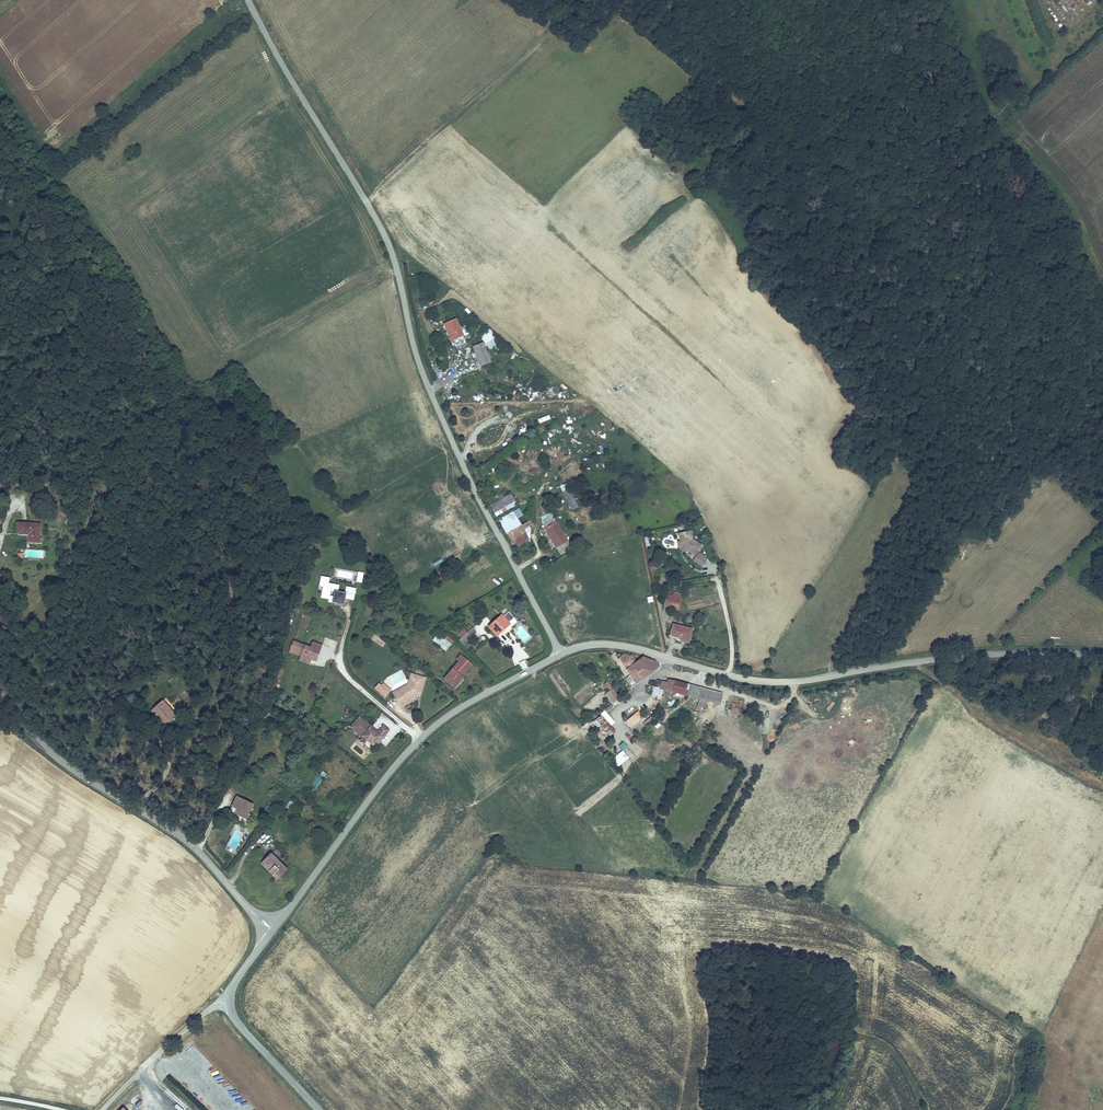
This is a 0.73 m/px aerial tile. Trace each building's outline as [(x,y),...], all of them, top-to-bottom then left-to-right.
[(467,337),(460,318),(446,324),(449,331),(452,330),(456,342),(467,337)] [(487,350),(496,343),(493,340),(485,347),(487,350)] [(489,352),(498,345),(496,343),(487,350),(489,352)] [(500,439),(508,435),(505,427),(496,431),(500,439)] [(566,482),(559,485),(567,502),(566,503),(569,510),(577,507),(566,482)] [(533,527),(530,521),(520,508),(512,512),(507,504),(493,512),(511,541),(529,529),(533,527)] [(568,540),(550,514),(538,521),(556,548),(568,540)] [(41,542),(41,523),(18,523),(18,535),(30,535),(30,542),(41,542)] [(514,547),(529,539),(529,529),(511,541),(513,546),(514,547)] [(693,556),(700,547),(694,542),(693,538),(688,540),(686,539),(686,536),(679,538),(680,542),(681,548),(687,552),(693,556)] [(560,553),(571,545),(568,540),(556,548),(560,553)] [(687,552),(681,548),(680,542),(676,543),(678,551),(685,555),(687,552)] [(701,568),(706,561),(698,555),(694,563),(701,568)] [(330,584),(332,573),(323,571),(320,586),(324,587),(324,583),(330,584)] [(345,598),(346,594),(336,592),(337,585),(330,584),(324,583),(324,587),(322,597),(330,598),(334,599),(333,603),(344,605),(345,598)] [(353,599),(355,589),(347,587),(346,594),(345,598),(353,599)] [(676,605),(679,591),(672,589),(671,595),(664,593),(662,603),(676,605)] [(502,616),(500,615),(488,627),(496,635),(509,623),(507,622),(512,617),(506,611),(502,616)] [(690,639),(692,625),(673,622),(672,634),(682,635),(682,638),(690,639)] [(460,644),(473,631),(469,628),(465,632),(461,629),(457,634),(459,636),(456,640),(460,644)] [(441,650),(449,640),(440,634),(432,644),(441,650)] [(316,665),(322,648),(295,638),(289,655),(301,659),(311,663),(316,665)] [(632,655),(624,653),(618,658),(636,685),(654,672),(654,670),(659,667),(656,661),(644,657),(642,656),(636,661),(632,655)] [(458,678),(468,666),(456,657),(453,661),(455,663),(442,680),(453,688),(460,679),(458,678)] [(310,667),(311,663),(301,659),(299,664),(310,667)] [(410,688),(413,676),(411,676),(408,686),(393,695),(395,699),(403,694),(402,692),(410,688)] [(403,694),(395,699),(401,709),(409,705),(408,703),(417,697),(417,696),(421,693),(425,680),(413,676),(410,688),(402,692),(403,694)] [(723,693),(667,679),(667,682),(656,679),(652,695),(661,697),(662,690),(720,704),(723,693)] [(381,680),(374,687),(385,697),(392,690),(381,680)] [(607,681),(604,684),(609,690),(606,693),(613,703),(620,698),(607,681)] [(184,691),(179,694),(183,699),(188,696),(184,691)] [(169,725),(183,712),(169,696),(154,709),(169,725)] [(624,721),(628,727),(642,716),(638,710),(624,721)] [(645,727),(656,718),(652,714),(642,723),(645,727)] [(609,736),(615,731),(601,715),(595,720),(609,736)] [(371,728),(360,719),(353,728),(365,737),(364,738),(360,743),(366,748),(370,744),(374,747),(378,742),(381,743),(390,732),(384,728),(378,734),(377,735),(370,729),(371,728)] [(653,731),(661,725),(658,721),(650,727),(653,731)] [(365,737),(353,728),(352,729),(364,738),(365,737)] [(623,741),(618,745),(622,750),(628,745),(623,741)] [(616,756),(612,760),(618,767),(622,763),(616,756)] [(315,789),(326,775),(316,768),(306,782),(315,789)] [(249,814),(254,805),(237,796),(233,803),(238,806),(237,808),(249,814)] [(289,799),(285,807),(293,811),(297,803),(289,799)] [(249,814),(237,808),(235,812),(247,818),(249,814)] [(277,859),(281,854),(277,849),(272,854),(277,859)] [(288,870),(277,859),(272,854),(265,860),(269,864),(265,867),(278,880),(288,870)]
